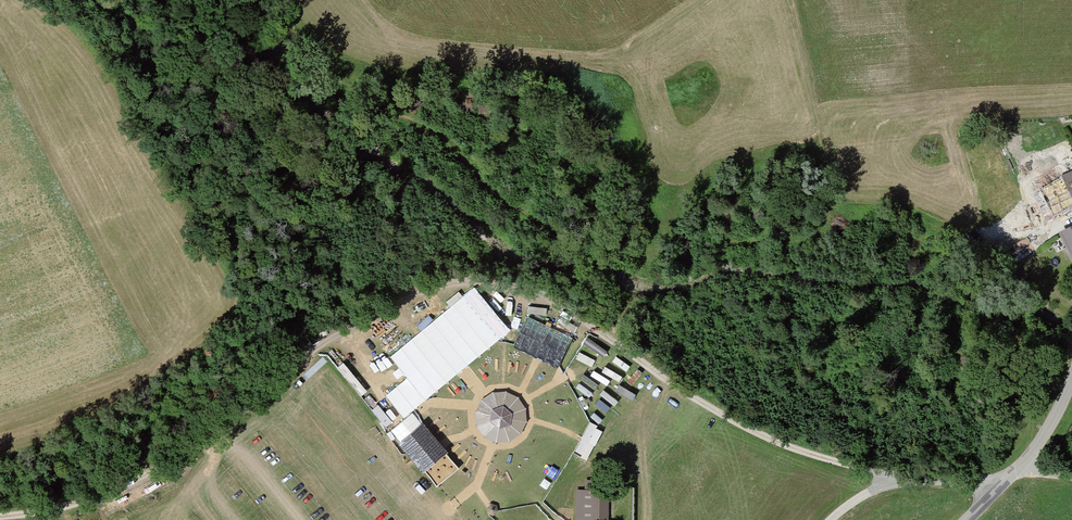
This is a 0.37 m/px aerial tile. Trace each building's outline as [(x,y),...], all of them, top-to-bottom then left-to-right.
[(1039,186),(1054,216),(1071,208),(1071,169),(1039,186)] [(1041,223),(1016,223),(1016,240),(1041,240),(1041,223)] [(1061,233),(1071,254),(1071,227),(1061,233)] [(607,490),(576,490),(576,519),(606,519),(607,490)]
